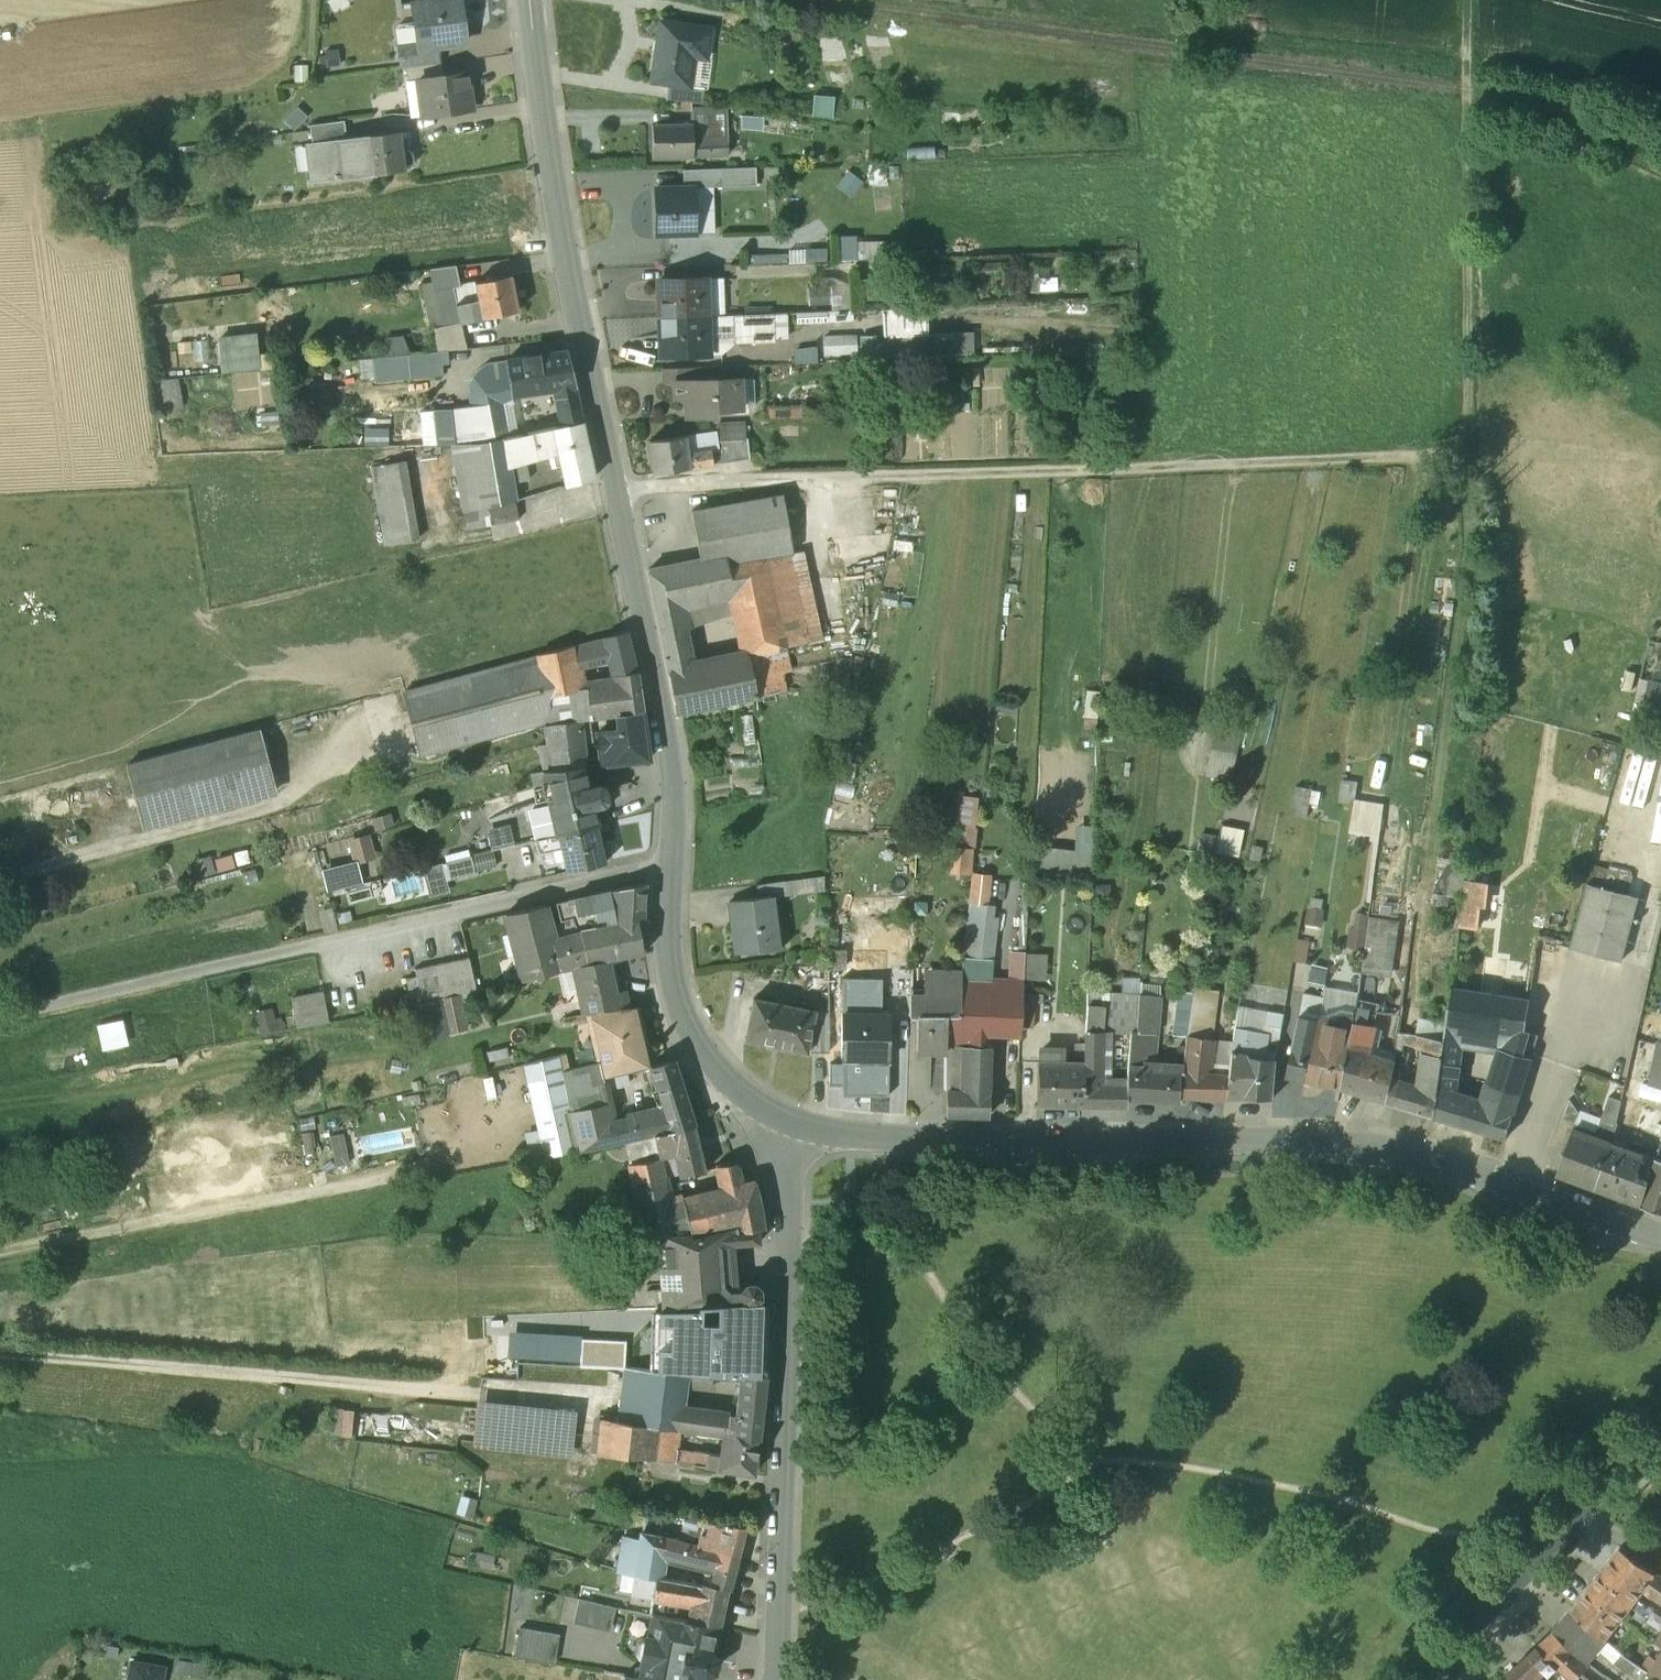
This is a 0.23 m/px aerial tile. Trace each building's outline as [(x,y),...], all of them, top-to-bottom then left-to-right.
[(422,1),(422,2),(419,2),(422,20),(415,20),(415,21),(418,39),(419,48),(438,45),(465,41),(462,19),(457,15),(455,0),(423,0),(422,1)] [(415,21),(399,23),(396,28),(398,42),(418,39),(415,21)] [(711,29),(661,21),(657,50),(655,50),(650,81),(669,84),(691,87),(691,86),(695,57),(707,59),(711,29)] [(398,42),(401,68),(406,67),(440,62),(438,45),(419,48),(418,39),(398,42)] [(440,62),(406,67),(408,81),(418,80),(441,77),(447,76),(445,62),(440,62)] [(441,77),(418,80),(418,82),(425,81),(429,113),(423,114),(423,115),(472,108),(468,73),(447,76),(441,77)] [(691,87),(669,84),(667,99),(700,103),(703,87),(691,86),(691,87)] [(833,97),(812,97),(811,116),(832,117),(833,97)] [(692,111),(692,123),(694,153),(731,151),(729,110),(692,111)] [(345,120),(310,125),(313,143),(347,139),(347,137),(345,120)] [(692,123),(653,125),(654,155),(694,153),(692,123)] [(397,132),(362,137),(367,173),(402,168),(402,167),(409,166),(412,160),(411,154),(405,148),(399,149),(397,132)] [(313,143),(312,144),(315,165),(311,171),(311,175),(317,180),(367,173),(362,137),(352,138),(347,137),(347,139),(313,143)] [(682,170),(683,188),(756,185),(755,167),(682,170)] [(839,184),(851,193),(860,181),(847,172),(839,184)] [(657,234),(713,231),(711,187),(683,188),(655,189),(657,234)] [(838,233),(838,256),(855,256),(854,233),(838,233)] [(856,239),(856,255),(871,255),(870,239),(856,239)] [(427,330),(434,329),(460,323),(455,299),(475,295),(472,283),(460,285),(456,264),(414,269),(427,330)] [(512,275),(472,283),(475,295),(455,299),(460,323),(519,311),(512,275)] [(718,277),(704,278),(706,316),(719,315),(718,277)] [(704,278),(658,280),(660,317),(706,316),(704,278)] [(837,278),(808,279),(809,307),(971,300),(971,283),(914,285),(914,279),(837,282),(837,278)] [(882,338),(859,338),(860,359),(973,355),(972,334),(927,336),(926,309),(881,310),(882,338)] [(797,315),(797,324),(851,322),(851,312),(797,315)] [(771,313),(733,314),(734,341),(772,339),(771,313)] [(706,316),(660,317),(661,355),(707,353),(706,316)] [(465,347),(460,323),(434,329),(438,350),(445,349),(465,347)] [(253,335),(216,338),(219,371),(256,368),(253,335)] [(853,335),(823,336),(823,354),(854,353),(853,335)] [(198,358),(212,355),(208,339),(195,343),(198,358)] [(438,350),(372,357),(375,381),(441,374),(440,364),(446,363),(445,349),(438,350)] [(567,350),(506,359),(511,395),(512,394),(553,388),(558,408),(569,406),(578,404),(573,384),(567,350)] [(506,359),(486,362),(479,367),(471,377),(474,405),(450,408),(453,442),(479,441),(504,436),(505,439),(508,438),(501,402),(513,400),(512,394),(511,395),(506,359)] [(698,366),(663,368),(663,384),(674,384),(674,381),(698,380),(698,366)] [(698,380),(674,381),(674,384),(675,398),(684,398),(685,410),(696,410),(696,415),(716,415),(716,409),(740,408),(739,378),(698,380)] [(157,408),(179,406),(177,380),(155,382),(157,408)] [(569,406),(558,408),(562,425),(582,420),(578,404),(569,406)] [(450,408),(432,408),(432,410),(435,443),(453,442),(450,408)] [(432,410),(419,411),(421,432),(403,432),(396,444),(396,445),(435,443),(432,410)] [(562,425),(557,426),(563,446),(557,448),(561,465),(567,463),(572,482),(589,476),(594,474),(582,420),(562,425)] [(684,436),(686,452),(710,449),(712,465),(753,460),(748,421),(683,430),(684,436)] [(557,426),(508,438),(505,439),(509,460),(557,448),(563,446),(557,426)] [(504,436),(479,441),(482,459),(477,460),(479,471),(482,488),(488,487),(491,504),(514,499),(512,482),(509,460),(505,439),(504,436)] [(684,436),(648,441),(653,474),(688,469),(686,452),(684,436)] [(479,441),(453,442),(458,474),(479,471),(477,460),(482,459),(479,441)] [(710,449),(686,452),(688,469),(712,465),(710,449)] [(406,462),(373,467),(385,540),(418,534),(406,462)] [(562,470),(512,482),(514,499),(572,484),(572,482),(567,463),(561,465),(562,470)] [(482,488),(479,471),(458,474),(467,530),(487,526),(486,505),(491,504),(488,487),(482,488)] [(690,511),(700,560),(725,555),(727,564),(765,556),(783,646),(775,647),(779,670),(788,668),(784,649),(827,641),(808,546),(796,548),(784,492),(690,511)] [(678,605),(731,594),(733,594),(727,564),(725,555),(700,560),(647,570),(660,632),(680,628),(683,628),(678,605)] [(731,594),(744,654),(749,653),(775,647),(783,646),(765,556),(727,564),(733,594),(731,594)] [(719,660),(688,667),(683,644),(680,628),(660,632),(667,670),(676,711),(727,701),(719,660)] [(624,630),(604,635),(609,656),(610,659),(631,656),(624,630)] [(609,656),(604,635),(582,641),(584,652),(586,661),(609,656)] [(1634,701),(1654,707),(1660,683),(1660,641),(1653,639),(1634,701)] [(582,641),(572,644),(573,654),(584,652),(582,641)] [(572,644),(536,653),(542,680),(545,696),(565,691),(582,687),(576,664),(573,654),(572,644)] [(784,690),(779,670),(775,647),(749,653),(756,695),(784,690)] [(586,661),(584,652),(573,654),(576,664),(586,661)] [(542,680),(536,653),(402,689),(422,753),(547,719),(539,680),(542,680)] [(744,655),(719,660),(727,701),(756,695),(749,653),(744,654),(744,655)] [(631,656),(610,659),(615,680),(603,682),(608,716),(618,714),(642,711),(637,678),(631,656)] [(539,680),(547,719),(550,718),(545,696),(542,680),(539,680)] [(608,716),(603,682),(585,683),(586,686),(590,715),(590,719),(608,716)] [(586,686),(582,687),(565,691),(570,716),(590,715),(586,686)] [(618,714),(620,741),(622,761),(648,757),(642,711),(618,714)] [(591,727),(580,728),(583,747),(602,746),(601,743),(620,741),(618,714),(608,716),(590,719),(591,727)] [(591,727),(590,719),(579,720),(580,728),(591,727)] [(546,725),(554,768),(584,762),(583,747),(580,728),(579,720),(571,722),(546,725)] [(1219,727),(1207,779),(1227,783),(1240,732),(1219,727)] [(256,728),(128,762),(145,826),(273,792),(256,728)] [(601,743),(602,746),(603,762),(622,761),(620,741),(601,743)] [(583,747),(584,762),(603,762),(602,746),(583,747)] [(554,769),(543,770),(558,834),(596,824),(592,805),(587,779),(584,764),(554,769)] [(588,778),(587,779),(592,805),(595,805),(599,804),(601,803),(604,802),(606,799),(608,797),(609,793),(609,791),(609,788),(608,786),(607,784),(605,781),(603,779),(600,778),(597,777),(594,777),(592,777),(590,778),(588,778)] [(1340,799),(1353,802),(1354,797),(1357,782),(1344,780),(1340,799)] [(1314,787),(1295,784),(1289,814),(1308,818),(1314,787)] [(978,796),(959,794),(954,846),(973,848),(978,796)] [(1384,802),(1354,797),(1353,802),(1349,830),(1379,835),(1384,802)] [(488,830),(492,850),(520,843),(515,823),(488,830)] [(596,824),(558,834),(561,846),(567,870),(605,861),(596,824)] [(1244,829),(1222,825),(1219,838),(1216,851),(1238,855),(1244,829)] [(365,834),(347,838),(353,861),(370,856),(365,834)] [(558,834),(536,839),(539,851),(561,846),(558,834)] [(1216,851),(1219,838),(1200,834),(1197,850),(1216,854),(1216,851)] [(949,845),(946,871),(970,873),(973,848),(954,846),(949,845)] [(1032,845),(1032,871),(1093,877),(1092,850),(1032,845)] [(497,868),(492,850),(463,857),(468,876),(497,868)] [(1449,894),(1464,896),(1466,881),(1468,859),(1439,855),(1433,903),(1448,905),(1449,894)] [(605,861),(567,870),(568,876),(607,867),(605,861)] [(1625,874),(1607,869),(1603,885),(1621,890),(1625,874)] [(825,875),(784,881),(786,895),(827,889),(825,875)] [(973,875),(965,958),(986,959),(994,876),(973,875)] [(755,885),(757,898),(772,897),(781,896),(786,895),(784,881),(755,885)] [(1493,884),(1466,881),(1464,896),(1460,926),(1482,928),(1485,902),(1490,902),(1493,884)] [(1603,885),(1587,881),(1570,946),(1620,959),(1638,894),(1621,890),(1603,885)] [(645,882),(555,901),(559,917),(550,921),(554,936),(580,928),(638,920),(644,919),(645,882)] [(757,898),(729,902),(735,954),(778,949),(775,928),(775,925),(772,897),(757,898)] [(1323,899),(1313,898),(1311,907),(1321,908),(1323,899)] [(544,903),(505,912),(522,979),(563,969),(554,936),(550,921),(549,919),(544,903)] [(1311,907),(1310,907),(1307,920),(1321,922),(1323,909),(1321,908),(1311,907)] [(1353,928),(1350,947),(1365,949),(1369,919),(1369,916),(1359,914),(1357,928),(1353,928)] [(1365,949),(1362,971),(1393,974),(1401,921),(1369,919),(1365,949)] [(638,920),(580,928),(586,963),(613,958),(643,952),(638,920)] [(563,969),(573,966),(586,963),(580,928),(554,936),(563,969)] [(1311,941),(1299,939),(1295,961),(1307,963),(1311,941)] [(856,950),(827,951),(827,965),(856,964),(856,950)] [(960,994),(968,994),(969,979),(991,980),(990,995),(1022,996),(1023,984),(1025,953),(1009,952),(1008,978),(992,978),(993,959),(986,959),(965,958),(962,981),(960,994)] [(1025,953),(1023,984),(1046,985),(1047,952),(1025,953)] [(469,956),(414,967),(421,1000),(476,989),(469,956)] [(613,958),(586,963),(573,966),(581,1000),(620,991),(613,958)] [(1329,968),(1313,965),(1310,981),(1326,984),(1329,968)] [(1142,970),(1124,969),(1122,993),(1140,994),(1142,970)] [(881,978),(842,978),(842,1013),(881,1014),(881,978)] [(969,979),(968,994),(990,995),(991,980),(969,979)] [(962,981),(923,980),(923,987),(910,986),(909,1010),(908,1016),(917,1016),(915,1051),(946,1053),(946,1040),(945,1015),(959,1015),(960,994),(962,981)] [(1500,994),(1453,985),(1446,1025),(1445,1030),(1463,1034),(1463,1026),(1505,1032),(1524,1036),(1525,1030),(1530,999),(1500,994)] [(1178,986),(1173,1033),(1187,1035),(1192,988),(1178,986)] [(1218,992),(1192,988),(1187,1035),(1204,1038),(1206,1029),(1212,1030),(1218,992)] [(321,989),(293,995),(299,1026),(328,1020),(321,989)] [(620,991),(581,1000),(584,1013),(596,1010),(609,1007),(609,1006),(624,1007),(620,991)] [(1108,992),(1087,991),(1085,1009),(1087,1010),(1085,1031),(1103,1032),(1102,1030),(1107,1030),(1108,992)] [(1122,993),(1108,992),(1107,1030),(1128,1033),(1129,1033),(1138,1033),(1140,994),(1122,993)] [(1324,995),(1304,992),(1299,1013),(1300,1013),(1321,1017),(1324,995)] [(1021,999),(1022,996),(990,995),(968,994),(960,994),(959,1015),(945,1015),(946,1040),(967,1040),(967,1056),(990,1056),(991,1031),(1020,1032),(1020,1028),(1021,999)] [(1154,995),(1140,994),(1138,1033),(1139,1033),(1151,1033),(1154,995)] [(772,1002),(754,998),(745,1041),(807,1053),(816,1011),(787,1005),(772,1002)] [(1021,999),(1020,1028),(1035,1029),(1036,999),(1021,999)] [(609,1006),(609,1007),(596,1010),(599,1020),(590,1022),(596,1045),(600,1044),(603,1059),(643,1050),(643,1051),(647,1050),(640,1021),(634,1022),(630,1007),(624,1007),(609,1006)] [(1357,1006),(1356,1011),(1354,1023),(1373,1027),(1398,1032),(1400,1014),(1388,1012),(1357,1006)] [(1238,1016),(1236,1016),(1234,1027),(1265,1031),(1264,1039),(1281,1042),(1286,1015),(1240,1007),(1238,1016)] [(1345,1009),(1329,1019),(1321,1017),(1314,1050),(1312,1050),(1305,1079),(1342,1087),(1354,1023),(1356,1011),(1345,1009)] [(827,1013),(816,1011),(807,1053),(828,1053),(828,1051),(827,1013)] [(881,1014),(842,1013),(841,1060),(843,1060),(888,1060),(889,1014),(881,1014)] [(1300,1013),(1287,1075),(1305,1079),(1312,1050),(1314,1050),(1321,1017),(1300,1013)] [(102,1049),(127,1043),(120,1017),(95,1023),(102,1049)] [(1354,1023),(1342,1087),(1358,1091),(1368,1053),(1373,1027),(1354,1023)] [(1234,1027),(1227,1074),(1225,1097),(1246,1096),(1248,1076),(1239,1075),(1243,1054),(1261,1057),(1264,1039),(1265,1031),(1234,1027)] [(1398,1032),(1373,1027),(1368,1053),(1395,1060),(1397,1052),(1397,1039),(1398,1032)] [(1204,1038),(1211,1038),(1212,1030),(1206,1029),(1204,1038)] [(1453,1095),(1463,1034),(1445,1030),(1443,1040),(1441,1055),(1432,1115),(1448,1119),(1453,1095)] [(1539,1035),(1525,1030),(1524,1036),(1521,1054),(1532,1057),(1539,1035)] [(1103,1032),(1085,1031),(1084,1062),(1084,1074),(1101,1075),(1103,1032)] [(1524,1036),(1505,1032),(1490,1084),(1521,1092),(1532,1057),(1521,1054),(1524,1036)] [(1151,1033),(1139,1033),(1138,1033),(1129,1033),(1128,1065),(1140,1066),(1140,1069),(1149,1069),(1151,1033)] [(1171,1055),(1184,1057),(1185,1051),(1187,1035),(1173,1033),(1171,1055)] [(1204,1038),(1187,1035),(1185,1051),(1209,1055),(1211,1038),(1204,1038)] [(1423,1046),(1425,1037),(1412,1036),(1410,1043),(1423,1046)] [(1423,1046),(1423,1051),(1441,1055),(1443,1040),(1425,1037),(1423,1046)] [(967,1040),(946,1040),(946,1053),(946,1091),(966,1092),(967,1056),(967,1040)] [(1660,1041),(1650,1083),(1660,1086),(1660,1041)] [(643,1050),(603,1059),(604,1060),(597,1061),(597,1062),(599,1062),(602,1077),(608,1075),(646,1066),(643,1051),(643,1050)] [(572,1051),(558,1055),(562,1071),(576,1067),(572,1051)] [(1209,1055),(1185,1051),(1184,1057),(1183,1071),(1179,1071),(1177,1096),(1212,1098),(1225,1097),(1227,1074),(1214,1073),(1206,1071),(1207,1065),(1209,1055)] [(1417,1087),(1392,1080),(1387,1100),(1403,1106),(1432,1115),(1441,1055),(1423,1051),(1417,1087)] [(1084,1062),(1058,1061),(1058,1052),(1039,1052),(1038,1061),(1036,1061),(1035,1104),(1083,1105),(1084,1074),(1084,1062)] [(1395,1060),(1368,1053),(1358,1091),(1387,1100),(1392,1080),(1395,1060)] [(1261,1057),(1243,1054),(1239,1075),(1248,1076),(1246,1096),(1274,1098),(1275,1058),(1261,1057)] [(592,1117),(579,1067),(576,1067),(562,1071),(558,1055),(521,1064),(543,1156),(579,1149),(600,1145),(592,1117)] [(990,1056),(967,1056),(966,1092),(946,1091),(945,1117),(987,1117),(990,1056)] [(692,1124),(673,1060),(651,1065),(665,1108),(648,1112),(653,1132),(669,1128),(669,1130),(692,1124)] [(888,1060),(843,1060),(843,1064),(843,1085),(843,1095),(888,1095),(888,1060)] [(597,1062),(579,1067),(592,1117),(616,1111),(608,1075),(602,1077),(599,1062),(597,1062)] [(843,1085),(843,1064),(830,1063),(830,1085),(843,1085)] [(1140,1069),(1140,1066),(1128,1065),(1127,1086),(1126,1097),(1177,1102),(1177,1096),(1179,1071),(1149,1069),(1140,1069)] [(1127,1086),(1101,1085),(1101,1075),(1084,1074),(1083,1105),(1126,1106),(1126,1097),(1127,1086)] [(1483,1106),(1453,1095),(1448,1119),(1507,1137),(1521,1092),(1490,1084),(1483,1106)] [(616,1111),(592,1117),(600,1145),(653,1132),(648,1112),(618,1119),(616,1111)] [(1598,1115),(1590,1136),(1609,1143),(1615,1121),(1598,1115)] [(1554,1150),(1564,1153),(1571,1129),(1574,1119),(1566,1117),(1556,1146),(1554,1150)] [(692,1124),(669,1130),(669,1128),(653,1132),(659,1156),(674,1153),(680,1175),(705,1171),(694,1124),(692,1124)] [(1590,1136),(1571,1129),(1564,1153),(1558,1174),(1596,1187),(1609,1143),(1590,1136)] [(335,1165),(349,1162),(343,1131),(328,1135),(335,1165)] [(1644,1154),(1610,1142),(1596,1187),(1641,1205),(1649,1180),(1637,1176),(1644,1154)] [(659,1156),(664,1178),(680,1175),(674,1153),(659,1156)] [(659,1156),(629,1162),(631,1167),(640,1206),(668,1199),(664,1178),(659,1156)] [(1656,1159),(1649,1180),(1641,1205),(1660,1211),(1660,1161),(1656,1159)] [(736,1163),(716,1165),(722,1187),(699,1193),(711,1231),(743,1223),(744,1230),(758,1229),(763,1228),(762,1219),(754,1180),(741,1183),(736,1163)] [(669,1200),(668,1199),(640,1206),(646,1233),(689,1228),(691,1235),(711,1231),(699,1193),(669,1200)] [(622,1233),(646,1233),(640,1206),(616,1213),(622,1233)] [(667,1289),(735,1283),(733,1243),(740,1242),(759,1241),(758,1229),(737,1232),(736,1226),(691,1236),(690,1233),(663,1234),(662,1234),(667,1289)] [(735,1283),(667,1289),(661,1288),(663,1309),(695,1307),(695,1305),(743,1301),(744,1302),(762,1302),(760,1281),(735,1283)] [(762,1302),(744,1302),(743,1301),(695,1305),(695,1307),(663,1309),(658,1309),(657,1369),(686,1373),(702,1374),(710,1374),(743,1378),(744,1373),(762,1376),(765,1302),(762,1302)] [(508,1360),(581,1364),(582,1338),(509,1335),(508,1360)] [(581,1364),(624,1366),(625,1341),(582,1338),(581,1364)] [(622,1413),(621,1421),(635,1423),(635,1422),(656,1425),(679,1428),(679,1427),(681,1408),(685,1383),(686,1373),(657,1369),(628,1366),(622,1413)] [(702,1374),(686,1373),(685,1383),(698,1386),(698,1384),(708,1385),(710,1374),(702,1374)] [(762,1376),(744,1373),(743,1378),(742,1384),(763,1386),(765,1376),(762,1376)] [(763,1386),(742,1384),(738,1416),(701,1411),(699,1429),(723,1433),(737,1435),(737,1437),(757,1438),(763,1386)] [(576,1408),(476,1397),(474,1412),(471,1440),(572,1451),(576,1408)] [(333,1407),(331,1433),(351,1434),(353,1409),(333,1407)] [(701,1411),(681,1408),(679,1427),(682,1427),(699,1429),(701,1411)] [(622,1413),(600,1412),(600,1419),(621,1421),(622,1413)] [(600,1419),(596,1451),(617,1454),(631,1456),(635,1423),(621,1421),(600,1419)] [(635,1423),(631,1456),(652,1459),(656,1425),(635,1422),(635,1423)] [(682,1427),(679,1427),(679,1428),(656,1425),(652,1459),(693,1466),(695,1451),(679,1449),(682,1427)] [(737,1435),(723,1433),(720,1454),(718,1469),(753,1473),(757,1438),(737,1437),(737,1435)] [(720,1454),(695,1451),(693,1466),(718,1469),(720,1454)] [(746,1525),(704,1519),(699,1534),(698,1539),(697,1545),(739,1555),(746,1525)] [(613,1568),(634,1573),(641,1532),(620,1528),(613,1568)] [(679,1530),(677,1540),(690,1543),(691,1538),(698,1539),(699,1534),(679,1530)] [(667,1537),(641,1532),(634,1573),(657,1577),(659,1578),(664,1555),(667,1537)] [(677,1540),(673,1539),(673,1538),(667,1537),(664,1555),(716,1568),(711,1585),(726,1587),(729,1588),(739,1555),(697,1545),(690,1543),(677,1540)] [(1619,1546),(1572,1609),(1591,1626),(1603,1638),(1624,1613),(1640,1592),(1651,1600),(1654,1595),(1660,1600),(1660,1577),(1619,1546)] [(657,1577),(634,1573),(630,1596),(652,1599),(653,1594),(657,1577)] [(659,1578),(657,1577),(653,1594),(669,1597),(672,1580),(659,1578)] [(711,1585),(700,1583),(700,1585),(672,1580),(669,1597),(689,1601),(695,1605),(694,1607),(692,1620),(717,1624),(719,1625),(726,1587),(711,1585)] [(689,1601),(669,1597),(668,1602),(694,1607),(695,1605),(689,1601)] [(616,1607),(579,1598),(574,1619),(611,1627),(616,1607)] [(1640,1600),(1628,1615),(1625,1620),(1636,1628),(1635,1630),(1652,1642),(1660,1630),(1660,1614),(1640,1600)] [(1591,1626),(1572,1609),(1559,1622),(1552,1630),(1584,1661),(1591,1652),(1596,1657),(1599,1653),(1614,1663),(1620,1654),(1603,1638),(1591,1626)] [(652,1614),(648,1634),(638,1641),(636,1652),(643,1663),(640,1677),(653,1679),(701,1679),(702,1675),(707,1676),(714,1671),(717,1659),(712,1651),(717,1624),(692,1620),(652,1614)] [(535,1630),(520,1627),(515,1655),(527,1657),(529,1643),(533,1644),(535,1630)] [(559,1634),(535,1630),(533,1644),(529,1643),(527,1657),(554,1662),(559,1634)] [(1552,1630),(1536,1646),(1555,1665),(1571,1679),(1586,1679),(1579,1674),(1588,1665),(1584,1661),(1552,1630)] [(1652,1642),(1659,1647),(1660,1647),(1660,1630),(1652,1642)] [(1635,1665),(1643,1671),(1645,1672),(1644,1673),(1651,1677),(1652,1675),(1659,1679),(1660,1679),(1660,1655),(1645,1644),(1639,1652),(1643,1654),(1635,1665)] [(1536,1646),(1526,1653),(1539,1666),(1546,1673),(1555,1665),(1536,1646)] [(1513,1665),(1499,1679),(1525,1679),(1539,1666),(1526,1653),(1513,1665)] [(1620,1654),(1614,1663),(1637,1679),(1639,1679),(1644,1673),(1645,1672),(1643,1671),(1635,1665),(1624,1657),(1620,1654)] [(132,1660),(128,1679),(162,1679),(164,1666),(132,1660)]
